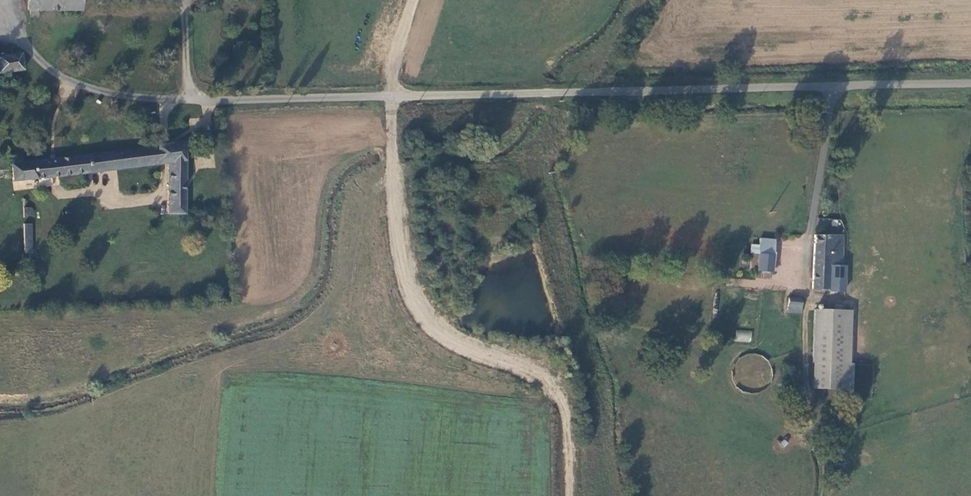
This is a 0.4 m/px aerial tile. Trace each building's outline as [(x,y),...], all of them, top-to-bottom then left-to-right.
[(80,0),(27,0),(27,9),(80,9),(80,0)] [(23,71),(22,54),(4,55),(0,56),(0,73),(23,71)] [(10,157),(12,169),(13,181),(23,180),(169,164),(167,213),(185,214),(187,163),(185,144),(23,162),(22,156),(10,157)] [(235,159),(223,159),(224,169),(235,169),(235,159)] [(29,207),(24,206),(24,216),(29,216),(32,214),(32,211),(32,208),(29,207)] [(847,290),(847,265),(843,265),(844,235),(817,234),(815,288),(829,288),(829,290),(847,290)] [(758,271),(760,253),(752,252),(751,271),(758,271)] [(773,254),(760,253),(758,271),(772,272),(773,254)] [(772,272),(758,271),(757,279),(771,280),(772,272)] [(789,298),(788,311),(788,312),(795,313),(802,313),(803,298),(789,298)] [(853,388),(855,309),(817,308),(815,387),(853,388)] [(751,342),(751,330),(735,330),(735,342),(751,342)]
